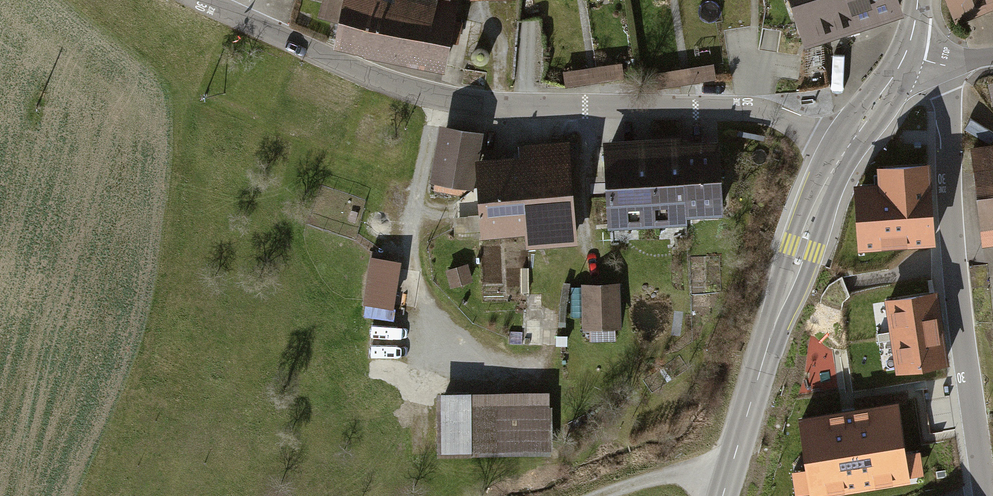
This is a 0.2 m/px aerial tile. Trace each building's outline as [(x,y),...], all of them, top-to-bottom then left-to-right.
[(321,17),(344,23),(340,39),(447,66),(464,0),(326,0),(321,17)] [(805,43),(903,11),(899,0),(791,0),(805,43)] [(957,21),(980,13),(977,4),(987,0),(948,0),(957,21)] [(622,78),(620,64),(565,72),(567,86),(622,78)] [(712,65),(656,73),(659,88),(714,79),(712,65)] [(481,159),(485,137),(444,129),(431,189),(473,198),(481,159)] [(725,211),(722,138),(609,142),(612,227),(692,224),(692,212),(725,211)] [(528,251),(578,249),(572,145),(522,147),(523,157),(481,159),(484,239),(527,236),(528,251)] [(987,246),(992,246),(992,148),(978,150),(987,246)] [(932,242),(927,166),(881,169),(882,186),(857,187),(860,235),(890,234),(891,244),(932,242)] [(402,252),(370,247),(364,293),(396,297),(402,252)] [(546,303),(547,257),(525,256),(524,302),(546,303)] [(468,257),(448,263),(452,278),(473,272),(468,257)] [(622,327),(621,279),(584,279),(585,328),(622,327)] [(934,294),(888,301),(893,334),(940,328),(934,294)] [(940,328),(893,334),(899,369),(945,362),(940,328)] [(550,451),(549,382),(441,382),(441,451),(550,451)] [(904,404),(907,448),(922,447),(920,403),(904,404)] [(897,406),(801,421),(811,492),(908,478),(897,406)] [(923,448),(910,451),(914,476),(928,473),(923,448)]
